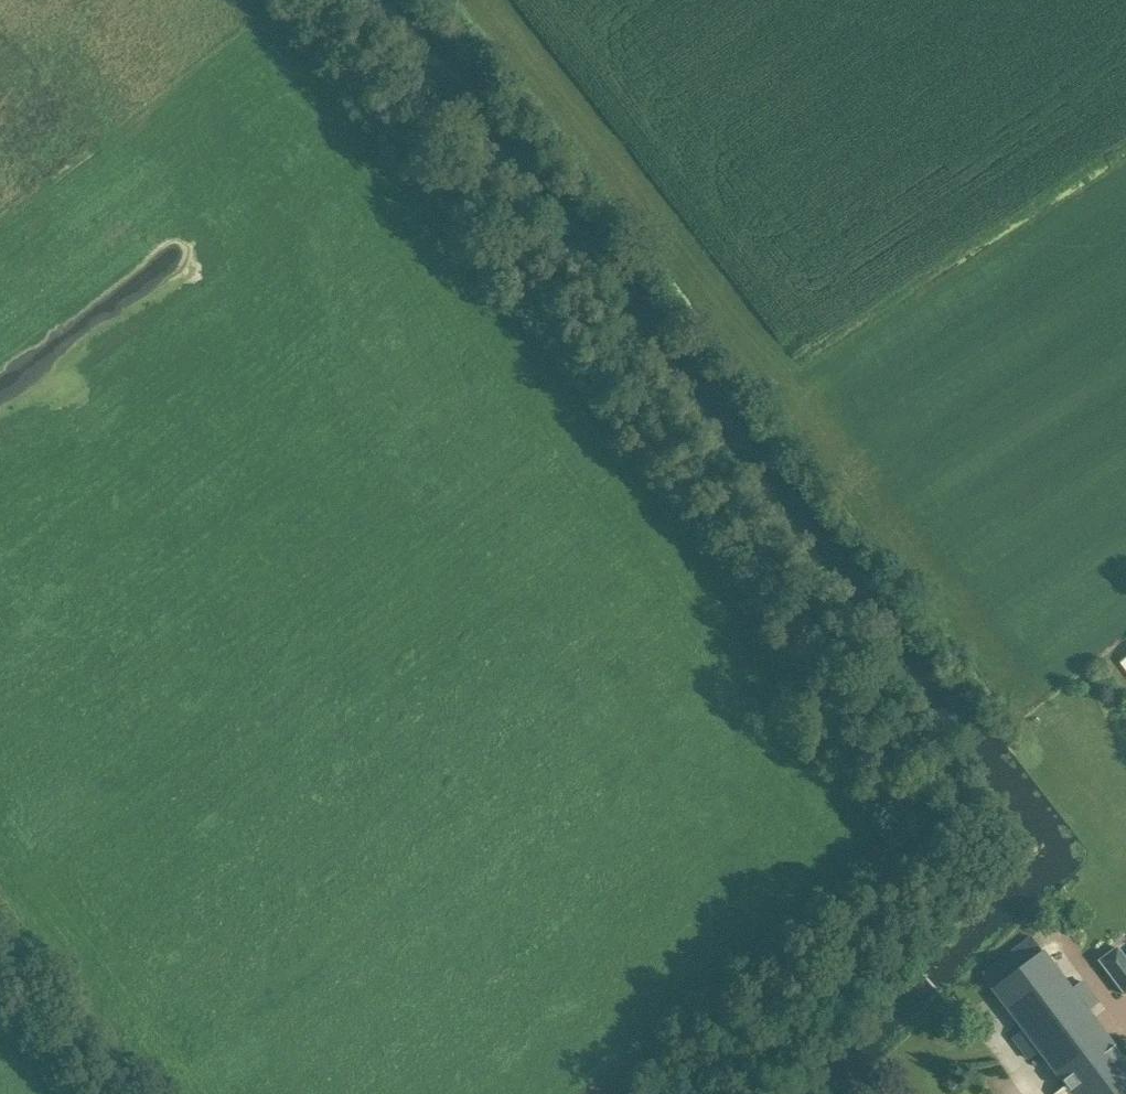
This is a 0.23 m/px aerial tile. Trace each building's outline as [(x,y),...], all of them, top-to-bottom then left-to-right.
[(1100,961),(1114,979),(1125,994),(1125,959),(1117,947),(1100,961)] [(993,989),(1024,1030),(1040,1051),(1066,1086),(1055,1093),(1118,1093),(1125,1088),(1125,1062),(1042,951),(994,988),(993,989)]
